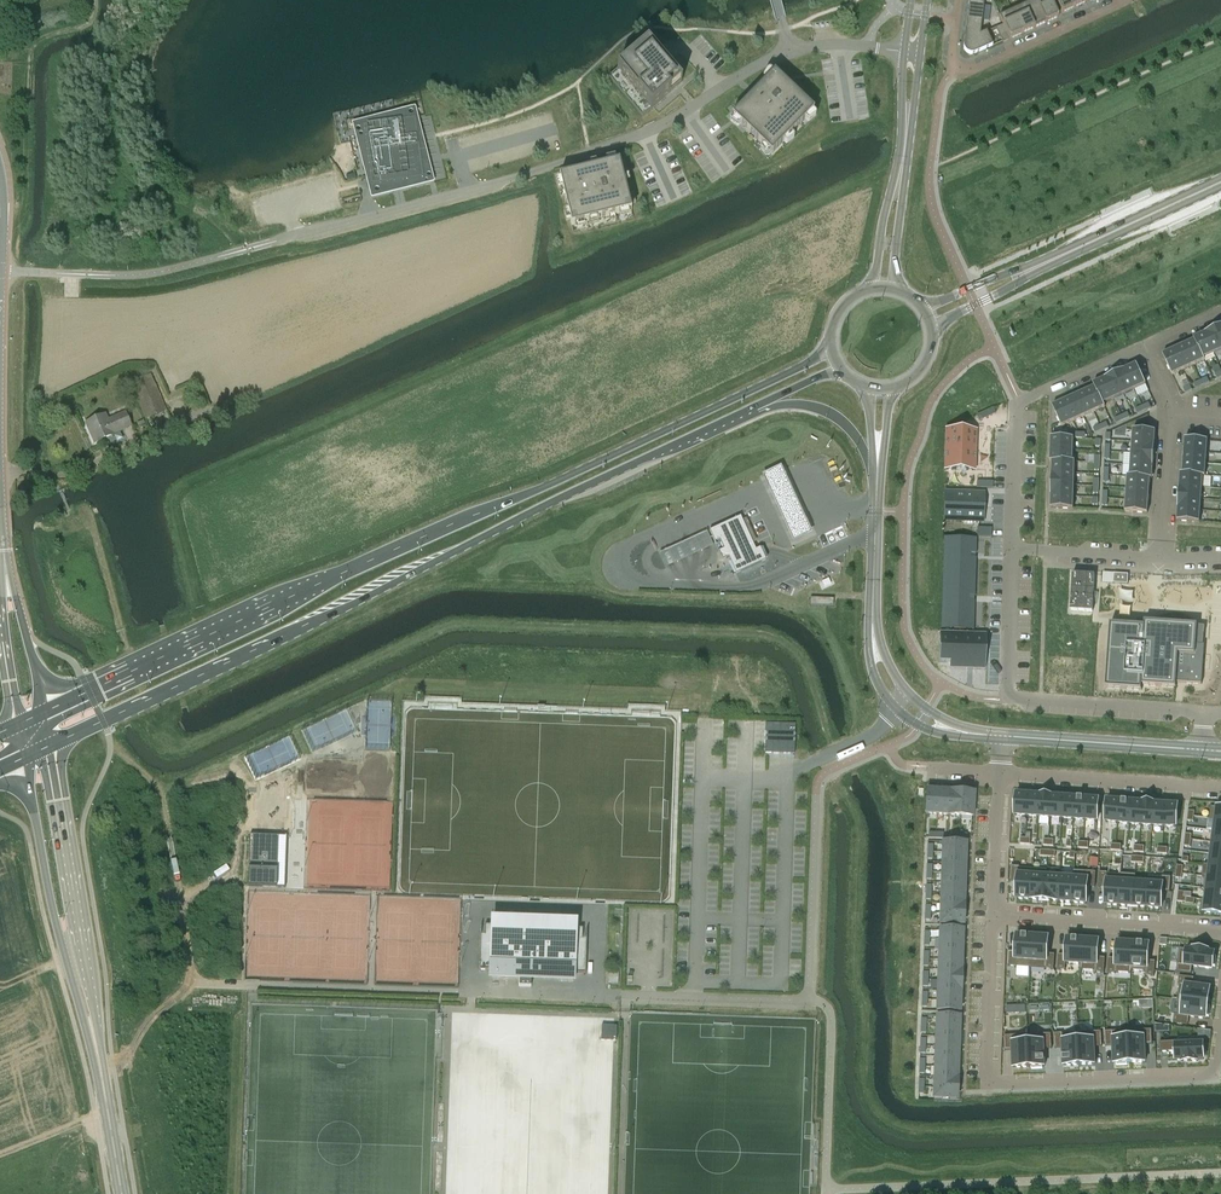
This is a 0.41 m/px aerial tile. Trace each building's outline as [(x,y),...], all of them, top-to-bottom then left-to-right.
[(965,31),(980,33),(982,21),(989,22),(991,7),(984,6),(984,5),(983,5),(983,0),(968,0),(968,3),(969,3),(965,31)] [(1034,29),(1046,23),(1036,0),(1024,6),(1034,29)] [(1046,23),(1058,18),(1050,0),(1036,0),(1046,23)] [(1074,8),(1071,0),(1056,0),(1062,13),(1074,8)] [(1022,34),(1034,29),(1024,6),(1012,11),(1022,34)] [(1010,39),(1022,34),(1012,11),(999,17),(1003,25),(1010,39)] [(996,28),(1003,42),(1010,39),(1003,25),(996,28)] [(965,31),(963,46),(963,47),(963,48),(964,49),(964,50),(965,51),(966,52),(967,53),(968,54),(970,55),(971,55),(973,55),(974,54),(992,46),(986,32),(980,35),(980,33),(965,31)] [(615,85),(643,116),(654,107),(682,83),(663,61),(657,54),(648,43),(609,77),(615,85)] [(771,155),(814,111),(783,81),(774,73),(732,116),(747,130),(771,155)] [(416,117),(362,125),(369,177),(371,186),(371,187),(372,187),(391,185),(391,184),(392,184),(392,183),(399,182),(400,183),(401,183),(401,184),(424,180),(424,179),(416,117)] [(619,161),(559,176),(572,226),(632,211),(619,161)] [(1215,329),(1205,333),(1214,354),(1220,351),(1220,341),(1215,329)] [(1194,338),(1195,340),(1204,359),(1204,358),(1214,354),(1205,333),(1194,338)] [(1195,340),(1185,345),(1194,365),(1205,360),(1204,358),(1204,359),(1195,340)] [(1183,370),(1194,365),(1185,345),(1174,350),(1183,370)] [(1183,370),(1174,350),(1163,355),(1172,375),(1183,370)] [(1137,364),(1126,369),(1135,390),(1138,396),(1149,391),(1146,385),(1137,364)] [(1115,374),(1124,395),(1135,390),(1126,369),(1115,374)] [(146,420),(168,410),(151,374),(130,384),(146,420)] [(1104,379),(1114,399),(1124,395),(1115,374),(1104,379)] [(1114,399),(1104,379),(1093,384),(1095,387),(1103,404),(1104,404),(1114,399)] [(1095,387),(1085,392),(1094,412),(1105,407),(1104,404),(1103,404),(1095,387)] [(1084,417),(1094,412),(1085,392),(1074,397),(1084,417)] [(1074,397),(1064,401),(1073,422),(1084,417),(1074,397)] [(1062,427),(1073,422),(1064,401),(1053,406),(1062,427)] [(114,433),(131,425),(126,413),(109,420),(106,415),(86,423),(95,443),(115,435),(114,433)] [(946,429),(945,470),(975,471),(976,430),(946,429)] [(1155,444),(1156,431),(1133,430),(1132,442),(1155,444)] [(1051,449),(1073,450),(1074,438),(1051,437),(1051,449)] [(1184,451),(1207,453),(1208,441),(1185,439),(1184,451)] [(1132,453),(1154,455),(1155,444),(1132,442),(1132,453)] [(1073,462),(1073,461),(1073,450),(1051,449),(1050,462),(1053,462),(1053,461),(1073,462)] [(1207,453),(1184,451),(1184,463),(1206,464),(1207,453)] [(1124,453),(1123,464),(1123,465),(1153,467),(1154,455),(1132,453),(1124,453)] [(1053,461),(1053,462),(1052,473),(1075,474),(1075,461),(1073,461),(1073,462),(1053,461)] [(1205,476),(1206,464),(1184,463),(1183,474),(1203,476),(1205,476)] [(780,465),(761,472),(790,541),(810,532),(780,465)] [(1123,465),(1123,476),(1128,476),(1130,476),(1130,477),(1150,478),(1150,479),(1152,479),(1153,467),(1123,465)] [(1052,485),(1074,485),(1075,474),(1052,473),(1052,485)] [(1181,474),(1180,486),(1202,487),(1203,476),(1183,474),(1181,474)] [(1127,488),(1149,490),(1150,479),(1150,478),(1130,477),(1130,476),(1128,476),(1127,488)] [(1074,485),(1052,485),(1051,496),(1074,497),(1074,485)] [(1201,499),(1202,487),(1180,486),(1179,497),(1201,499)] [(1149,490),(1127,488),(1126,500),(1149,501),(1149,490)] [(944,492),(943,520),(984,521),(985,493),(944,492)] [(1051,508),(1074,509),(1074,497),(1051,496),(1051,508)] [(1201,499),(1179,497),(1178,509),(1201,511),(1201,499)] [(1148,513),(1149,501),(1126,500),(1125,512),(1148,513)] [(1200,523),(1201,511),(1178,509),(1177,521),(1200,523)] [(724,549),(719,551),(723,560),(729,557),(733,568),(736,574),(766,560),(763,554),(760,547),(756,550),(741,516),(710,530),(715,542),(720,540),(724,549)] [(977,536),(991,537),(992,528),(977,527),(977,536)] [(710,530),(661,552),(667,565),(715,542),(710,530)] [(944,537),(941,629),(942,628),(973,629),(973,630),(974,630),(975,601),(974,601),(974,596),(975,596),(976,558),(975,558),(975,554),(977,554),(977,538),(944,537)] [(1092,611),(1095,574),(1073,573),(1070,610),(1092,611)] [(1129,574),(1114,573),(1114,583),(1128,584),(1129,574)] [(833,606),(834,599),(811,598),(810,605),(833,606)] [(1202,685),(1203,669),(1204,654),(1205,645),(1203,645),(1196,645),(1198,626),(1198,625),(1163,622),(1154,622),(1145,621),(1145,626),(1137,626),(1111,624),(1106,688),(1142,691),(1142,686),(1176,688),(1177,683),(1202,685)] [(940,632),(939,662),(950,662),(950,669),(985,670),(986,633),(940,632)] [(669,698),(669,709),(678,710),(679,699),(669,698)] [(765,751),(765,753),(794,754),(795,724),(767,723),(766,723),(765,751)] [(295,787),(296,776),(275,775),(275,786),(295,787)] [(927,789),(925,813),(938,814),(939,790),(927,789)] [(939,790),(938,814),(949,815),(951,791),(939,790)] [(951,791),(949,815),(961,815),(963,792),(951,791)] [(963,792),(961,815),(973,816),(975,793),(963,792)] [(1017,793),(1015,815),(1027,816),(1029,794),(1017,793)] [(1029,794),(1027,816),(1039,817),(1040,795),(1029,794)] [(1040,795),(1039,817),(1050,818),(1052,796),(1040,795)] [(1052,796),(1050,818),(1062,818),(1064,797),(1052,796)] [(1064,797),(1062,818),(1074,819),(1075,797),(1064,797)] [(1075,797),(1074,819),(1085,820),(1087,798),(1075,797)] [(1087,798),(1085,820),(1098,821),(1099,799),(1087,798)] [(1107,800),(1106,822),(1118,822),(1119,801),(1107,800)] [(1119,801),(1118,822),(1129,823),(1131,801),(1119,801)] [(1131,801),(1129,823),(1141,824),(1143,802),(1131,801)] [(1143,802),(1141,824),(1153,825),(1154,803),(1143,802)] [(1154,803),(1153,825),(1164,826),(1166,804),(1154,803)] [(1166,804),(1164,826),(1176,826),(1178,805),(1166,804)] [(1210,819),(1215,820),(1215,819),(1220,820),(1220,808),(1211,807),(1210,819)] [(1212,842),(1220,843),(1220,832),(1214,831),(1212,842)] [(250,835),(248,887),(262,887),(263,883),(277,884),(278,840),(264,839),(264,835),(250,835)] [(943,842),(943,852),(966,853),(966,843),(943,842)] [(1211,854),(1220,855),(1220,843),(1212,842),(1211,854)] [(943,852),(942,862),(965,863),(966,853),(943,852)] [(382,885),(384,855),(329,853),(328,882),(382,885)] [(1210,865),(1220,867),(1220,855),(1211,854),(1210,865)] [(942,862),(942,873),(965,873),(965,863),(942,862)] [(1203,877),(1206,877),(1220,878),(1220,867),(1210,865),(1204,864),(1203,877)] [(1011,866),(1010,881),(1018,881),(1017,898),(1031,899),(1033,869),(1020,868),(1020,867),(1011,866)] [(1033,869),(1031,899),(1045,900),(1046,876),(1047,876),(1047,870),(1033,869)] [(1074,878),(1072,902),(1086,903),(1087,887),(1095,887),(1096,872),(1074,870),(1073,878),(1074,878)] [(1100,872),(1099,888),(1106,888),(1105,904),(1119,905),(1122,875),(1121,875),(1107,874),(1108,872),(1100,872)] [(942,873),(941,883),(965,884),(965,873),(942,873)] [(1122,875),(1119,905),(1133,906),(1135,882),(1136,875),(1121,874),(1121,875),(1122,875)] [(1046,876),(1045,900),(1058,901),(1060,877),(1047,876),(1046,876)] [(1060,877),(1058,901),(1072,902),(1074,878),(1073,878),(1060,877)] [(1149,883),(1147,907),(1161,908),(1162,892),(1170,892),(1171,877),(1162,877),(1162,878),(1149,877),(1148,883),(1149,883)] [(1204,889),(1207,889),(1207,888),(1220,890),(1220,878),(1206,877),(1204,889)] [(1135,882),(1133,906),(1147,907),(1149,883),(1148,883),(1135,882)] [(941,883),(941,893),(964,894),(965,884),(941,883)] [(1205,900),(1220,902),(1220,890),(1207,888),(1207,889),(1205,899),(1205,900)] [(941,893),(941,903),(964,904),(964,894),(941,893)] [(1201,912),(1220,914),(1220,902),(1205,900),(1205,899),(1203,899),(1201,912)] [(941,903),(940,913),(963,914),(964,904),(941,903)] [(940,913),(940,924),(963,925),(963,914),(940,913)] [(479,970),(490,970),(490,977),(519,978),(519,986),(531,987),(531,972),(585,974),(587,928),(576,928),(481,924),(479,970)] [(940,929),(939,939),(963,940),(963,929),(940,929)] [(1033,936),(1031,968),(1054,969),(1055,954),(1047,954),(1049,937),(1046,937),(1046,934),(1036,934),(1035,936),(1033,936)] [(1008,951),(1007,966),(1031,968),(1033,936),(1017,935),(1016,952),(1008,951)] [(1059,954),(1058,970),(1065,970),(1066,963),(1081,964),(1083,939),(1067,938),(1066,955),(1059,954)] [(939,939),(939,949),(962,950),(963,940),(939,939)] [(1081,964),(1081,970),(1097,971),(1097,972),(1104,973),(1105,958),(1098,957),(1099,941),(1083,939),(1081,964)] [(1108,958),(1107,973),(1115,974),(1116,972),(1132,973),(1132,970),(1131,970),(1133,943),(1131,943),(1131,940),(1120,940),(1120,942),(1117,942),(1116,959),(1108,958)] [(1133,943),(1131,970),(1132,970),(1147,971),(1147,976),(1154,976),(1155,961),(1148,961),(1149,944),(1133,943)] [(939,949),(938,959),(962,960),(962,950),(939,949)] [(1179,949),(1177,972),(1191,974),(1192,966),(1212,969),(1213,966),(1215,966),(1216,956),(1214,956),(1214,953),(1208,952),(1209,951),(1193,949),(1192,950),(1179,949)] [(938,959),(938,970),(961,971),(962,960),(938,959)] [(938,970),(938,980),(961,981),(961,971),(938,970)] [(618,984),(619,972),(609,972),(608,984),(618,984)] [(1180,984),(1178,1000),(1181,1000),(1208,1003),(1210,988),(1193,986),(1194,978),(1179,976),(1178,984),(1180,984)] [(938,980),(937,990),(961,991),(961,981),(938,980)] [(937,990),(937,1000),(960,1001),(961,991),(937,990)] [(1153,999),(1142,1000),(1142,1008),(1153,1008),(1153,999)] [(937,1000),(936,1011),(960,1012),(960,1001),(937,1000)] [(1174,1015),(1173,1022),(1188,1024),(1189,1017),(1206,1019),(1206,1016),(1209,1017),(1210,1006),(1208,1006),(1208,1003),(1181,1000),(1179,1015),(1174,1015)] [(936,1015),(936,1026),(959,1027),(960,1016),(936,1015)] [(1170,1025),(1155,1024),(1156,1032),(1170,1032),(1170,1025)] [(617,1026),(601,1026),(601,1041),(616,1041),(617,1026)] [(936,1026),(935,1036),(959,1037),(959,1027),(936,1026)] [(1152,1029),(1128,1030),(1130,1062),(1145,1062),(1145,1045),(1153,1044),(1152,1029)] [(1128,1030),(1105,1031),(1106,1046),(1113,1046),(1114,1063),(1117,1063),(1117,1065),(1128,1065),(1127,1062),(1130,1062),(1128,1030)] [(1211,1032),(1199,1030),(1199,1039),(1210,1039),(1211,1032)] [(1102,1031),(1078,1032),(1078,1034),(1080,1065),(1095,1064),(1095,1052),(1094,1047),(1102,1046),(1102,1031)] [(1051,1033),(1028,1034),(1029,1067),(1032,1066),(1032,1069),(1042,1068),(1042,1066),(1045,1066),(1044,1049),(1052,1049),(1051,1033)] [(1062,1033),(1055,1033),(1055,1048),(1063,1048),(1064,1065),(1080,1065),(1078,1034),(1062,1035),(1062,1033)] [(1028,1034),(1004,1035),(1005,1051),(1013,1050),(1014,1067),(1029,1067),(1028,1034)] [(935,1036),(935,1046),(959,1047),(959,1037),(935,1036)] [(1176,1041),(1160,1042),(1160,1052),(1176,1051),(1176,1061),(1182,1060),(1182,1062),(1198,1061),(1198,1059),(1204,1059),(1203,1043),(1177,1044),(1176,1041)] [(935,1046),(935,1057),(958,1057),(959,1047),(935,1046)] [(935,1057),(934,1067),(958,1068),(958,1057),(935,1057)] [(934,1067),(934,1077),(958,1078),(958,1068),(934,1067)] [(934,1087),(957,1088),(958,1078),(934,1077),(934,1087)] [(934,1087),(933,1098),(957,1099),(957,1088),(934,1087)]
